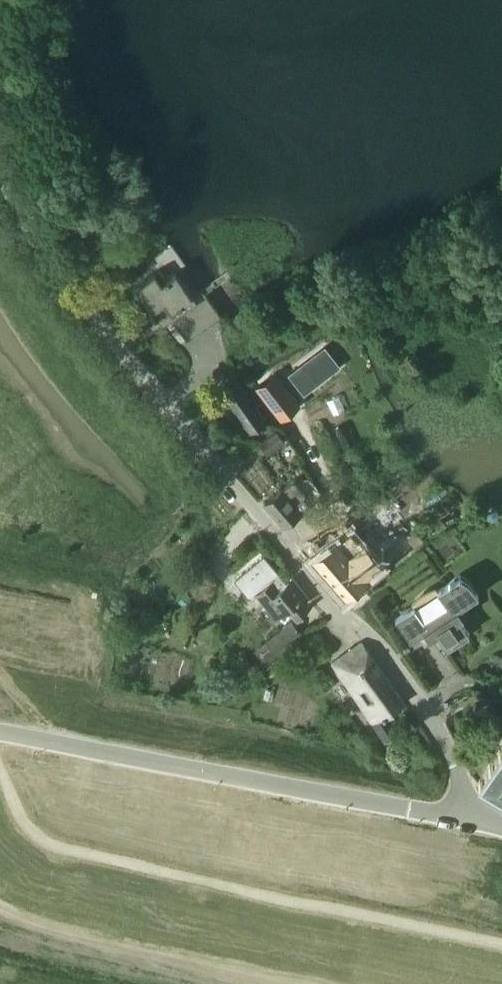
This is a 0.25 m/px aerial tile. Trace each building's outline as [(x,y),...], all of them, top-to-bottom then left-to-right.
[(187,340),(215,320),(221,316),(205,294),(196,301),(175,272),(161,282),(155,272),(135,286),(152,310),(161,303),(187,340)] [(339,365),(324,346),(290,373),(304,392),(339,365)] [(299,403),(276,372),(257,386),(280,417),(299,403)] [(267,420),(244,388),(227,399),(250,432),(267,420)] [(284,440),(276,430),(259,443),(267,454),(284,440)] [(305,493),(293,479),(282,488),(265,502),(284,525),(301,510),(294,502),(305,493)] [(357,518),(312,554),(349,599),(393,563),(357,518)] [(458,608),(478,594),(472,585),(466,578),(459,575),(395,619),(410,641),(428,628),(443,651),(469,633),(459,619),(463,616),(458,608)] [(312,601),(292,577),(278,588),(271,580),(256,593),(275,616),(289,605),(296,614),(312,601)] [(299,631),(291,620),(253,650),(262,660),(299,631)] [(405,701),(361,641),(332,661),(371,720),(385,740),(398,731),(385,712),(405,701)] [(481,668),(498,674),(501,671),(501,649),(481,668)] [(477,784),(501,799),(501,744),(477,784)]
